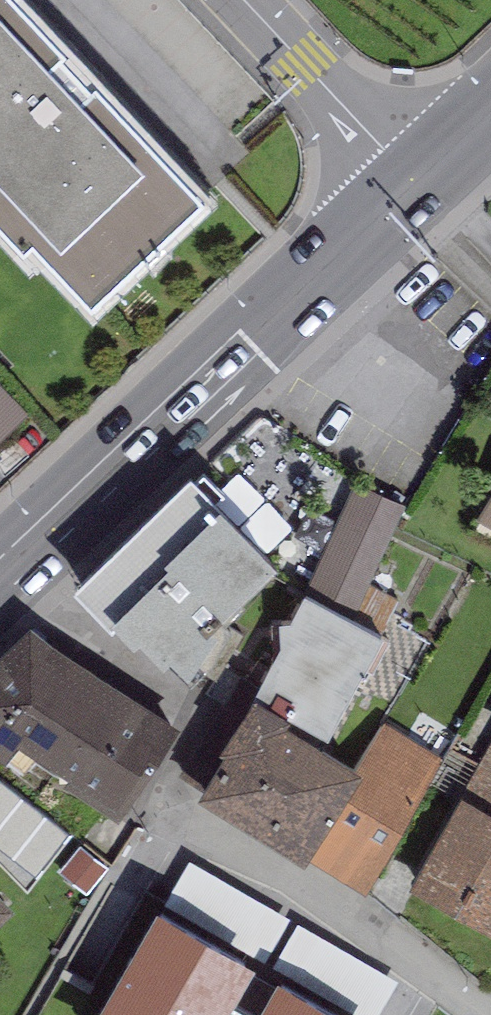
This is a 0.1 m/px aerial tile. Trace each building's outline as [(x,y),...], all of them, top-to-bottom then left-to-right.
[(37,0),(0,0),(0,203),(21,226),(35,214),(88,272),(195,175),(37,0)] [(41,427),(0,385),(0,467),(41,427)] [(217,485),(188,456),(73,571),(140,638),(143,635),(161,654),(164,650),(194,679),(205,668),(210,673),(246,637),(226,617),(279,564),(267,552),(277,541),(219,483),(217,485)] [(354,477),(310,583),(357,609),(407,498),(354,477)] [(477,507),(490,515),(490,483),(477,507)] [(285,709),(324,732),(385,624),(357,609),(310,583),(305,581),(291,607),(280,609),(281,627),(254,680),(289,701),(285,709)] [(0,643),(0,747),(4,751),(24,767),(32,758),(63,774),(118,809),(180,716),(30,614),(0,643)] [(289,701),(254,680),(220,735),(206,726),(178,772),(305,848),(362,755),(324,732),(285,709),(289,701)] [(385,717),(362,755),(305,848),(366,890),(441,754),(385,717)] [(464,786),(490,802),(490,739),(464,786)] [(409,877),(490,924),(490,802),(464,786),(462,785),(409,877)] [(75,845),(10,790),(0,802),(0,854),(39,887),(75,845)] [(106,862),(80,841),(59,867),(85,887),(106,862)] [(14,894),(0,879),(0,907),(14,894)] [(159,892),(87,1014),(369,1014),(278,962),(255,1001),(231,989),(254,950),(159,892)]
